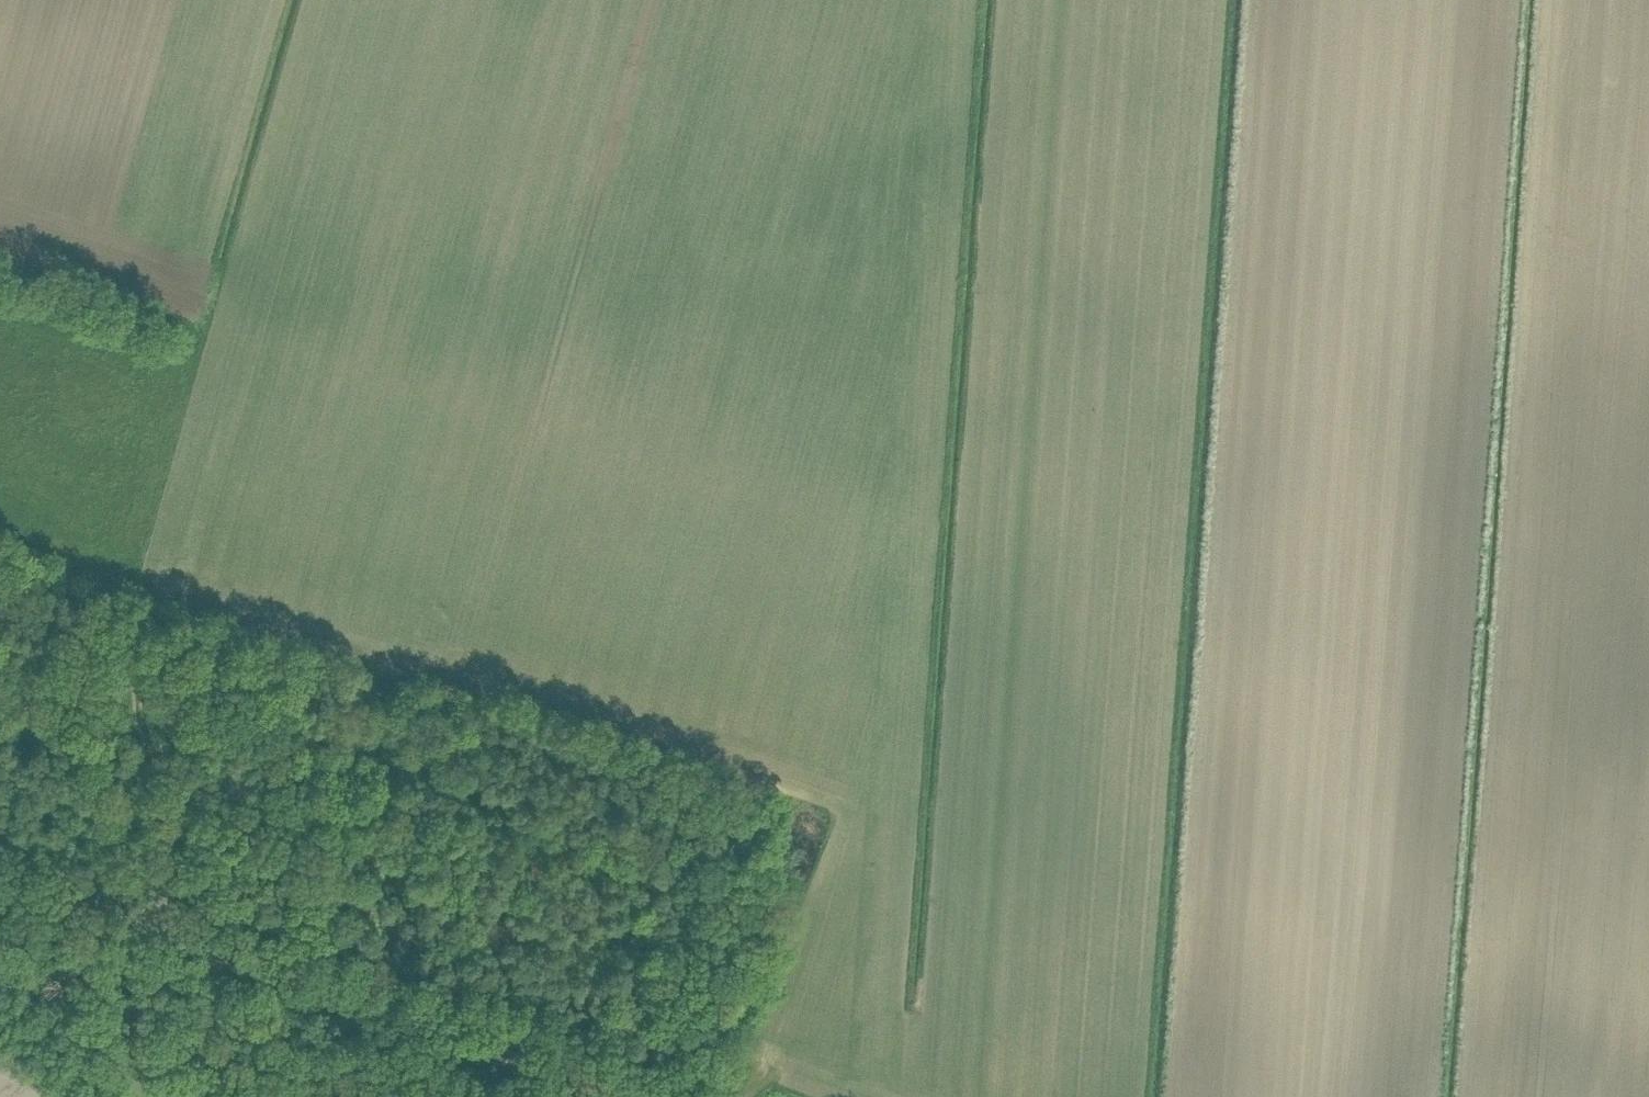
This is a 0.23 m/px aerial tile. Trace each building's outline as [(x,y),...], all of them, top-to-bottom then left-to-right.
[(1524,919),(1511,919),(1511,938),(1524,938),(1524,919)]
